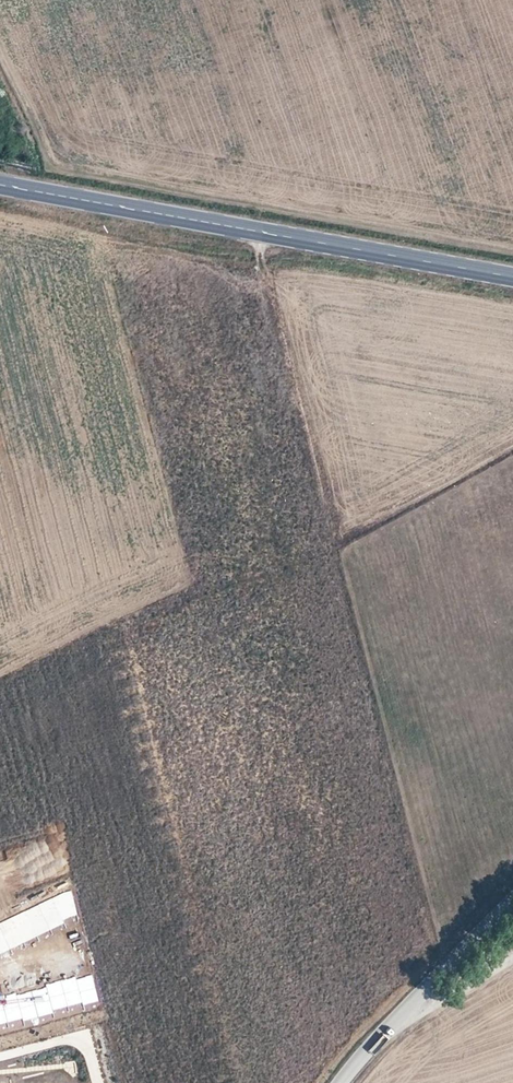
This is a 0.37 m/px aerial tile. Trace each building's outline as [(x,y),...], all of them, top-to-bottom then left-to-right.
[(0,923),(0,954),(64,923),(62,920),(69,917),(77,914),(71,891),(66,892),(0,923)] [(0,997),(0,1025),(22,1018),(23,1021),(53,1013),(53,1010),(82,1002),(83,1005),(99,1001),(92,975),(76,979),(76,976),(46,984),(46,987),(17,995),(16,992),(0,997)]
